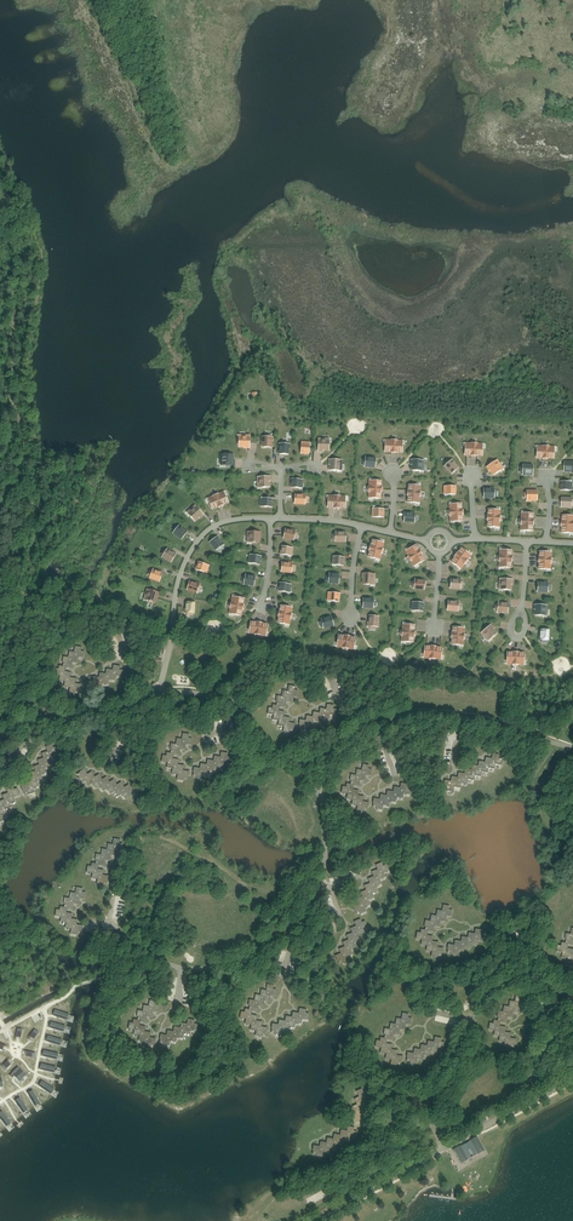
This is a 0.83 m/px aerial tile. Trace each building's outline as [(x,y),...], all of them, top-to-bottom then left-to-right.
[(250,448),(250,435),(239,434),(239,447),(250,448)] [(262,447),(273,448),(273,437),(262,437),(262,447)] [(329,451),(330,438),(318,438),(318,451),(329,451)] [(385,441),(385,452),(392,453),(396,453),(402,453),(403,442),(396,442),(396,440),(391,439),(391,442),(385,441)] [(302,441),(301,452),(309,453),(310,444),(305,444),(305,442),(302,441)] [(278,454),(289,455),(290,444),(279,443),(278,454)] [(465,444),(465,456),(471,456),(476,456),(482,456),(483,445),(476,445),(477,443),(472,443),(472,445),(469,445),(465,444)] [(537,447),(537,458),(554,459),(555,448),(548,448),(549,446),(543,445),(543,448),(537,447)] [(220,454),(220,465),(234,466),(234,459),(232,459),(232,454),(220,454)] [(375,468),(376,457),(365,456),(364,467),(375,468)] [(342,471),(343,460),(329,459),(329,470),(342,471)] [(444,466),(451,474),(459,467),(454,462),(455,462),(452,459),(444,466)] [(497,459),(488,466),(491,470),(489,471),(493,476),(502,470),(498,464),(500,463),(497,459)] [(412,460),(412,470),(422,471),(422,464),(424,464),(424,460),(412,460)] [(565,461),(564,472),(572,472),(572,462),(565,461)] [(533,464),(523,464),(522,475),(533,475),(533,464)] [(257,477),(257,481),(260,481),(260,488),(270,488),(270,481),(269,481),(269,477),(257,477)] [(292,479),(292,488),(302,488),(302,484),(303,484),(304,479),(292,479)] [(369,486),(368,492),(370,492),(370,498),(381,498),(382,492),(382,488),(382,481),(371,480),(371,486),(369,486)] [(560,481),(560,485),(561,485),(561,490),(572,490),(572,487),(570,487),(570,481),(560,481)] [(407,495),(407,502),(419,503),(419,496),(420,497),(421,492),(419,491),(419,485),(408,485),(408,491),(407,495)] [(444,486),(444,495),(456,495),(456,486),(444,486)] [(484,488),(484,499),(494,499),(494,487),(491,487),(491,488),(484,488)] [(537,490),(527,490),(527,501),(537,501),(537,490)] [(214,497),(208,500),(212,510),(219,507),(223,506),(229,503),(225,493),(219,495),(218,494),(213,495),(214,497)] [(295,496),(295,504),(305,505),(306,494),(302,494),(302,496),(295,496)] [(328,496),(328,508),(335,508),(339,508),(345,509),(346,497),(339,497),(339,495),(335,495),(334,497),(328,496)] [(562,497),(562,508),(572,508),(572,501),(572,498),(562,497)] [(260,507),(272,507),(273,498),(260,498),(260,507)] [(452,510),(449,510),(449,516),(452,515),(452,522),(463,521),(462,503),(451,504),(452,510)] [(193,509),(188,514),(195,522),(204,515),(195,505),(192,507),(193,509)] [(374,517),(384,517),(384,509),(374,509),(374,517)] [(500,516),(501,510),(488,509),(487,527),(500,527),(500,521),(502,521),(502,516),(500,516)] [(404,523),(415,523),(415,512),(405,512),(404,523)] [(521,519),(520,524),(522,524),(522,531),(533,531),(534,513),(523,513),(523,519),(521,519)] [(562,533),(572,533),(572,527),(572,522),(572,516),(562,516),(562,533)] [(173,533),(181,540),(188,531),(179,525),(173,533)] [(296,530),(285,528),(283,539),(294,541),(296,530)] [(249,543),(260,543),(260,531),(249,531),(249,543)] [(346,542),(346,531),(335,531),(335,542),(346,542)] [(209,542),(215,551),(224,544),(218,536),(209,542)] [(380,560),(384,543),(372,540),(368,557),(380,560)] [(417,545),(407,550),(409,555),(408,556),(411,561),(412,560),(415,566),(425,560),(417,545)] [(282,546),(281,554),(289,556),(290,551),(293,551),(293,548),(282,546)] [(162,557),(171,563),(177,554),(167,548),(162,557)] [(461,548),(451,561),(459,568),(463,563),(464,564),(467,560),(466,559),(470,554),(461,548)] [(499,556),(499,561),(501,561),(501,567),(512,568),(512,550),(501,550),(501,556),(499,556)] [(539,551),(538,569),(551,570),(552,552),(539,551)] [(250,554),(249,557),(251,557),(250,563),(259,565),(261,556),(250,554)] [(333,556),(332,559),(335,560),(334,565),(344,566),(345,557),(340,557),(340,555),(336,555),(336,556),(335,556),(333,556)] [(281,572),(292,573),(293,562),(282,561),(281,572)] [(198,566),(197,570),(205,573),(206,568),(209,569),(210,566),(200,562),(198,566)] [(150,579),(160,582),(163,572),(153,568),(150,579)] [(339,584),(340,573),(329,572),(328,583),(339,584)] [(373,585),(374,573),(362,573),(362,584),(373,585)] [(254,586),(256,576),(245,574),(244,585),(254,586)] [(461,579),(451,578),(450,589),(461,590),(461,579)] [(414,589),(424,590),(425,580),(415,579),(414,589)] [(502,579),(501,590),(512,590),(512,579),(502,579)] [(187,590),(197,594),(200,583),(190,580),(187,590)] [(537,592),(548,593),(548,582),(538,581),(537,592)] [(280,582),(278,591),(288,593),(288,587),(291,588),(292,584),(280,582)] [(144,599),(156,603),(159,592),(147,589),(144,599)] [(330,602),(340,603),(341,594),(331,593),(330,602)] [(231,602),(230,607),(232,608),(231,614),(242,616),(243,609),(244,605),(245,598),(234,596),(233,603),(231,602)] [(363,608),(374,609),(374,598),(363,597),(363,608)] [(459,601),(448,600),(447,611),(458,612),(459,601)] [(508,613),(509,602),(498,601),(497,612),(508,613)] [(195,613),(195,603),(186,602),(186,613),(195,613)] [(413,611),(423,611),(424,603),(414,602),(413,611)] [(545,616),(545,605),(534,604),(534,616),(545,616)] [(278,616),(277,623),(288,625),(289,618),(291,619),(292,614),(290,613),(291,607),(280,605),(279,612),(278,616)] [(324,629),(334,626),(331,615),(321,618),(324,629)] [(379,616),(368,615),(368,626),(379,627),(379,616)] [(251,621),(249,632),(255,633),(255,634),(259,635),(260,634),(266,635),(268,624),(262,622),(258,622),(251,621)] [(402,630),(401,635),(403,635),(403,642),(414,643),(415,625),(404,624),(404,630),(402,630)] [(490,640),(498,633),(491,624),(483,631),(490,640)] [(452,627),(451,645),(462,645),(462,639),(464,639),(465,634),(463,634),(463,628),(452,627)] [(540,629),(539,640),(549,641),(550,630),(540,629)] [(339,634),(337,645),(343,646),(343,648),(347,649),(348,647),(354,648),(356,637),(339,634)] [(425,645),(424,656),(430,656),(430,659),(435,659),(435,657),(441,657),(442,647),(425,645)] [(64,686),(70,687),(69,692),(76,693),(76,692),(79,693),(80,689),(81,689),(81,684),(75,683),(76,678),(70,677),(71,672),(65,671),(66,667),(72,668),(73,662),(77,663),(78,657),(83,658),(85,651),(81,650),(82,647),(75,646),(74,652),(69,651),(68,657),(63,656),(62,662),(64,662),(63,666),(59,665),(59,668),(55,668),(54,674),(60,675),(59,680),(65,681),(64,686)] [(507,652),(507,662),(510,662),(513,662),(513,665),(517,665),(518,663),(524,663),(525,652),(507,652)] [(92,681),(86,680),(85,685),(86,685),(85,689),(89,689),(89,691),(95,692),(96,687),(102,688),(103,683),(109,684),(110,679),(115,680),(116,675),(122,676),(123,670),(120,669),(120,666),(114,665),(113,669),(107,668),(106,673),(100,672),(99,677),(93,676),(92,681)] [(285,711),(279,710),(280,706),(285,707),(286,701),(291,702),(292,696),(297,697),(298,690),(295,689),(295,686),(289,685),(288,691),(283,690),(282,696),(277,695),(276,701),(277,702),(277,705),(273,704),(272,708),(269,707),(268,714),(274,715),(273,720),(279,721),(278,725),(284,727),(283,731),(289,733),(290,731),(293,731),(294,728),(295,723),(289,722),(290,717),(284,716),(285,711)] [(334,705),(327,704),(326,709),(320,708),(320,713),(313,711),(313,716),(307,715),(306,720),(300,719),(299,724),(300,724),(299,728),(303,728),(302,730),(309,731),(310,726),(316,727),(317,722),(322,723),(323,718),(329,719),(330,715),(336,716),(337,709),(333,708),(334,705)] [(180,749),(185,750),(186,744),(191,745),(192,738),(189,738),(190,734),(183,733),(182,739),(177,738),(176,744),(171,743),(170,749),(171,749),(171,753),(167,752),(166,755),(163,755),(162,761),(168,762),(167,767),(173,768),(172,773),(178,774),(177,779),(183,780),(184,779),(187,779),(188,776),(189,771),(183,770),(184,765),(178,764),(179,759),(173,758),(174,754),(179,755),(180,749)] [(57,746),(54,747),(52,744),(46,746),(48,751),(42,753),(43,758),(38,760),(40,764),(34,766),(35,771),(30,773),(31,778),(26,780),(27,784),(22,786),(23,791),(24,791),(25,794),(29,793),(29,794),(35,792),(33,788),(39,786),(37,781),(43,779),(41,774),(47,772),(45,768),(51,766),(50,761),(55,759),(54,754),(59,752),(57,746)] [(228,753),(221,752),(220,756),(214,755),(214,760),(208,759),(207,764),(201,763),(200,768),(194,767),(193,772),(194,772),(193,776),(197,776),(196,778),(203,779),(204,774),(210,775),(210,770),(216,771),(217,766),(223,767),(224,762),(230,763),(231,757),(228,756),(228,753)] [(503,758),(499,758),(500,754),(493,753),(492,758),(486,757),(485,762),(479,761),(478,766),(472,765),(471,769),(466,768),(465,773),(459,772),(458,777),(452,776),(451,781),(445,780),(444,785),(445,785),(444,788),(448,789),(447,791),(454,792),(455,787),(460,788),(461,783),(467,784),(468,779),(474,780),(475,775),(481,776),(482,771),(488,772),(489,768),(495,769),(496,764),(502,765),(503,758)] [(359,790),(353,789),(354,785),(359,786),(360,780),(365,781),(366,777),(366,775),(371,776),(372,769),(369,768),(369,765),(363,764),(362,770),(357,769),(356,775),(351,774),(350,780),(351,780),(351,784),(347,783),(346,786),(343,786),(342,793),(347,794),(347,798),(353,799),(352,804),(358,805),(357,810),(363,811),(363,810),(367,811),(368,807),(369,802),(363,801),(364,796),(358,795),(359,790)] [(88,774),(85,769),(80,772),(77,774),(79,777),(78,778),(81,783),(86,781),(89,786),(93,783),(96,788),(100,786),(103,791),(108,788),(111,793),(115,791),(118,796),(122,794),(126,799),(131,795),(129,792),(132,790),(129,784),(125,787),(121,782),(117,784),(114,779),(110,782),(107,777),(102,779),(99,774),(95,776),(92,771),(88,774)] [(408,784),(401,783),(400,787),(394,786),(394,791),(388,790),(387,795),(381,794),(380,799),(374,798),(373,803),(374,803),(373,807),(377,807),(376,809),(383,810),(384,805),(389,806),(390,801),(396,802),(397,797),(403,798),(404,793),(410,794),(411,788),(408,787),(408,784)] [(4,821),(2,816),(8,814),(6,809),(12,807),(10,803),(16,801),(14,796),(20,794),(18,788),(14,789),(13,786),(6,788),(8,793),(2,795),(4,799),(0,801),(0,822),(4,821)] [(121,839),(114,838),(113,844),(108,843),(107,849),(102,848),(101,854),(96,854),(95,860),(96,860),(96,863),(92,863),(91,866),(88,865),(87,872),(93,873),(92,878),(98,879),(97,884),(103,885),(104,884),(107,884),(108,881),(109,876),(103,875),(104,870),(98,869),(99,865),(104,866),(105,860),(110,861),(111,855),(116,855),(117,849),(122,850),(123,844),(120,843),(121,839)] [(370,864),(372,871),(377,869),(376,864),(381,862),(380,860),(370,864)] [(74,903),(79,904),(80,898),(85,899),(86,892),(82,892),(83,888),(76,887),(76,893),(71,892),(70,898),(65,897),(64,903),(65,904),(65,907),(61,906),(60,910),(56,909),(55,916),(61,917),(60,922),(66,923),(66,927),(71,928),(71,933),(77,934),(77,933),(81,934),(81,930),(82,930),(83,925),(77,924),(78,919),(72,918),(73,913),(67,912),(67,908),(73,909),(74,903)] [(450,906),(443,904),(442,910),(437,910),(436,915),(431,915),(430,921),(426,920),(424,926),(426,926),(425,930),(421,929),(421,932),(417,932),(416,938),(422,939),(421,944),(427,945),(426,950),(432,951),(431,956),(438,957),(438,956),(441,956),(442,953),(443,953),(444,948),(438,947),(439,942),(432,941),(433,936),(427,935),(428,931),(434,932),(435,926),(440,927),(441,921),(446,922),(447,916),(452,917),(453,910),(449,909),(450,906)] [(361,919),(354,921),(356,926),(350,928),(352,933),(347,935),(349,940),(343,942),(345,946),(339,949),(341,953),(335,955),(337,960),(338,960),(339,963),(343,962),(343,963),(349,961),(347,956),(353,954),(351,949),(357,947),(355,943),(360,940),(359,936),(364,934),(362,929),(368,927),(365,921),(362,922),(361,919)] [(483,930),(476,928),(475,933),(469,932),(468,937),(462,936),(461,941),(455,940),(454,945),(448,944),(447,949),(448,949),(447,953),(451,953),(451,955),(457,956),(458,951),(464,952),(465,947),(471,948),(472,943),(478,944),(478,939),(484,940),(485,934),(482,933),(483,930)] [(569,944),(572,945),(572,928),(571,934),(566,933),(565,939),(567,939),(566,942),(562,942),(562,945),(558,945),(557,951),(563,952),(562,957),(568,958),(567,963),(572,964),(572,969),(572,949),(568,948),(569,944)] [(267,984),(266,990),(261,989),(260,995),(255,994),(254,1000),(250,999),(249,1005),(250,1006),(249,1009),(245,1008),(245,1012),(241,1011),(240,1018),(246,1019),(245,1023),(251,1025),(250,1029),(256,1030),(255,1035),(262,1037),(262,1035),(265,1036),(266,1032),(267,1032),(268,1027),(262,1026),(263,1021),(257,1020),(257,1015),(251,1014),(252,1010),(258,1011),(259,1005),(264,1006),(265,1000),(270,1001),(271,995),(275,996),(277,989),(273,989),(274,985),(267,984)] [(505,1032),(506,1027),(500,1026),(501,1022),(506,1023),(507,1017),(512,1018),(513,1012),(518,1013),(519,1007),(524,1008),(525,1001),(522,1000),(523,996),(516,995),(515,1001),(510,1000),(509,1006),(504,1005),(503,1011),(498,1010),(497,1017),(498,1017),(498,1020),(494,1020),(493,1023),(490,1022),(489,1029),(495,1030),(494,1035),(500,1036),(499,1041),(505,1042),(504,1047),(510,1048),(511,1046),(514,1047),(515,1044),(516,1039),(510,1038),(511,1033),(505,1032)] [(147,1016),(152,1017),(153,1011),(158,1012),(159,1005),(156,1004),(156,1001),(150,1000),(149,1006),(144,1005),(143,1011),(138,1010),(137,1016),(138,1016),(138,1020),(134,1019),(133,1022),(130,1022),(128,1028),(135,1030),(134,1034),(140,1035),(139,1040),(145,1041),(144,1046),(150,1047),(150,1046),(154,1047),(154,1043),(155,1043),(156,1038),(150,1037),(151,1032),(145,1031),(146,1026),(140,1025),(141,1021),(146,1022),(147,1016)] [(307,1009),(300,1008),(299,1013),(293,1012),(292,1017),(286,1016),(285,1020),(279,1019),(278,1024),(272,1023),(272,1028),(272,1032),(275,1032),(275,1034),(281,1035),(282,1030),(288,1031),(289,1026),(295,1027),(296,1022),(302,1024),(303,1019),(308,1020),(310,1013),(306,1013),(307,1009)] [(55,1010),(53,1015),(68,1020),(67,1020),(69,1015),(70,1015),(55,1010)] [(403,1013),(402,1019),(397,1018),(396,1024),(391,1023),(390,1029),(385,1028),(384,1034),(385,1034),(385,1038),(381,1037),(380,1040),(376,1040),(375,1046),(381,1047),(380,1052),(386,1053),(386,1058),(392,1059),(391,1064),(397,1065),(397,1064),(401,1064),(401,1061),(402,1061),(403,1056),(397,1055),(398,1050),(392,1049),(393,1044),(387,1043),(387,1039),(393,1040),(394,1034),(399,1035),(400,1029),(405,1030),(406,1024),(411,1025),(412,1018),(409,1017),(409,1014),(403,1013)] [(195,1020),(188,1019),(187,1024),(181,1022),(180,1027),(174,1026),(174,1031),(168,1030),(167,1035),(161,1034),(160,1039),(160,1043),(163,1043),(163,1045),(169,1046),(170,1041),(176,1042),(177,1037),(183,1038),(184,1033),(190,1034),(191,1030),(197,1031),(198,1024),(194,1023),(195,1020)] [(27,1029),(33,1027),(30,1021),(24,1023),(27,1029)] [(51,1022),(49,1027),(64,1032),(65,1031),(64,1031),(65,1026),(66,1026),(51,1022)] [(34,1029),(30,1037),(34,1039),(39,1032),(34,1029)] [(48,1035),(46,1041),(61,1045),(62,1040),(63,1040),(48,1035)] [(442,1038),(435,1037),(434,1041),(428,1040),(427,1045),(421,1044),(420,1049),(414,1048),(414,1053),(408,1052),(407,1057),(407,1061),(410,1061),(410,1063),(416,1064),(417,1059),(423,1060),(424,1055),(430,1056),(431,1051),(437,1052),(438,1047),(444,1048),(445,1042),(441,1041),(442,1038)] [(31,1043),(33,1050),(40,1048),(38,1041),(31,1043)] [(13,1047),(16,1052),(23,1048),(20,1042),(13,1047)] [(44,1050),(42,1056),(58,1059),(57,1059),(58,1054),(59,1054),(44,1050)] [(8,1061),(2,1067),(5,1070),(11,1064),(8,1061)] [(41,1063),(40,1069),(55,1073),(55,1072),(54,1072),(56,1067),(41,1063)] [(20,1081),(26,1075),(18,1067),(12,1073),(10,1075),(13,1078),(15,1076),(20,1081)] [(52,1094),(51,1093),(54,1089),(55,1089),(42,1081),(39,1086),(52,1094)] [(359,1096),(354,1099),(357,1104),(352,1106),(355,1112),(351,1114),(353,1120),(355,1119),(356,1122),(359,1121),(360,1121),(364,1119),(362,1114),(366,1111),(364,1106),(368,1104),(365,1098),(370,1096),(367,1090),(364,1091),(362,1088),(356,1091),(359,1096)] [(28,1093),(35,1106),(36,1106),(35,1106),(40,1103),(40,1104),(41,1104),(33,1090),(28,1093)] [(24,1113),(23,1112),(28,1109),(28,1110),(29,1110),(20,1097),(15,1100),(24,1113)] [(2,1111),(0,1112),(0,1118),(7,1127),(7,1126),(11,1123),(12,1123),(2,1111)] [(314,1145),(313,1150),(313,1154),(316,1154),(316,1156),(322,1157),(323,1152),(329,1153),(330,1148),(336,1149),(337,1144),(343,1145),(344,1140),(350,1142),(351,1137),(357,1138),(358,1131),(354,1131),(355,1127),(348,1126),(347,1131),(341,1130),(340,1135),(334,1133),(333,1138),(327,1137),(327,1142),(320,1141),(320,1146),(314,1145)] [(471,1140),(478,1154),(485,1150),(478,1136),(471,1140)] [(456,1151),(462,1162),(468,1159),(460,1145),(453,1150),(454,1152),(456,1151)]
